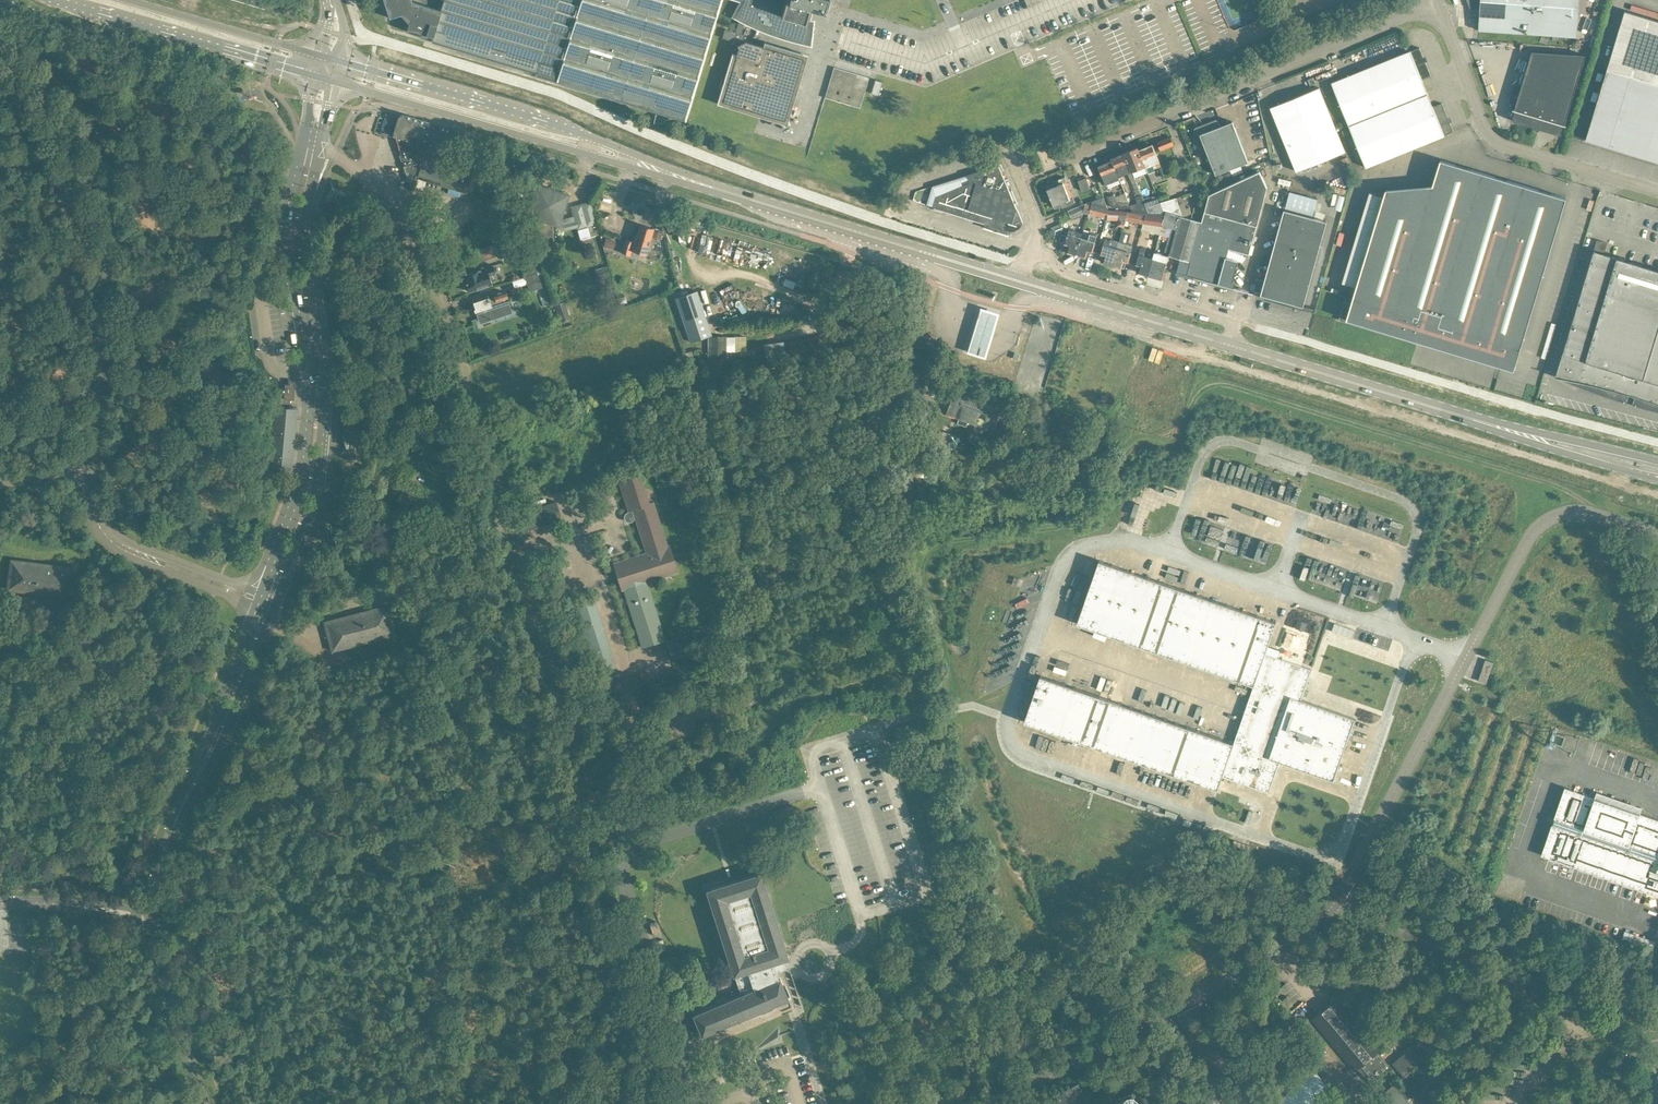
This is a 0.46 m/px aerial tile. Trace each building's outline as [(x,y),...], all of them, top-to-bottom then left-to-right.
[(432,36),(440,11),(412,2),(412,0),(384,0),(390,18),(401,14),(409,23),(407,31),(426,37),(427,35),(432,36)] [(440,11),(432,36),(431,41),(536,72),(535,75),(684,119),(720,0),(443,0),(440,11)] [(735,16),(740,17),(735,32),(725,29),(723,38),(737,42),(738,44),(737,45),(738,47),(736,54),(722,100),(760,112),(784,119),(802,58),(780,51),(781,47),(782,46),(766,41),(765,42),(764,46),(763,46),(745,41),(744,41),(743,40),(744,34),(741,33),(745,20),(753,24),(762,28),(770,31),(779,34),(788,37),(792,39),(796,40),(800,41),(805,42),(809,43),(811,22),(805,21),(809,7),(824,11),(827,0),(744,0),(735,16)] [(1479,30),(1577,37),(1579,13),(1585,14),(1586,0),(1467,0),(1470,8),(1480,9),(1479,30)] [(1586,140),(1657,162),(1657,21),(1625,11),(1607,70),(1589,129),(1586,140)] [(1332,82),(1349,125),(1428,93),(1422,79),(1431,76),(1420,47),(1411,51),(1410,50),(1332,82)] [(1540,129),(1561,135),(1564,124),(1565,124),(1586,55),(1532,51),(1514,110),(1515,110),(1512,120),(1530,125),(1531,126),(1533,127),(1534,128),(1536,129),(1537,130),(1537,131),(1540,129)] [(871,93),(878,95),(883,82),(875,79),(871,93)] [(1271,107),(1297,171),(1346,151),(1319,87),(1271,107)] [(1428,93),(1349,125),(1366,167),(1445,135),(1454,131),(1442,103),(1433,106),(1428,93)] [(418,178),(466,193),(474,165),(426,150),(426,151),(421,149),(429,122),(402,114),(398,116),(397,120),(393,135),(396,136),(405,167),(403,173),(407,174),(413,191),(414,191),(418,178)] [(1195,128),(1194,130),(1201,146),(1203,147),(1205,146),(1216,175),(1249,162),(1233,121),(1220,126),(1218,121),(1216,120),(1195,128)] [(1157,142),(1161,150),(1174,144),(1171,136),(1157,142)] [(1139,147),(1137,148),(1145,165),(1146,168),(1154,164),(1155,168),(1161,165),(1153,144),(1139,149),(1139,147)] [(1137,148),(1125,153),(1132,171),(1145,165),(1137,148)] [(1111,158),(1112,160),(1118,176),(1132,171),(1125,153),(1111,158)] [(1384,197),(1387,189),(1386,189),(1351,304),(1345,302),(1340,319),(1418,342),(1418,341),(1514,370),(1566,198),(1441,159),(1426,209),(1384,197)] [(1118,176),(1112,160),(1099,166),(1106,184),(1120,179),(1118,176)] [(1023,222),(999,165),(968,174),(971,181),(938,196),(934,207),(1009,231),(1010,231),(1012,231),(1013,231),(1015,230),(1016,230),(1017,229),(1018,229),(1020,228),(1021,226),(1022,225),(1023,224),(1023,222)] [(516,173),(519,191),(532,189),(529,171),(516,173)] [(1181,216),(1170,253),(1172,256),(1175,257),(1181,259),(1177,272),(1234,287),(1235,282),(1233,281),(1238,261),(1243,262),(1250,254),(1252,254),(1255,246),(1252,245),(1267,187),(1260,171),(1210,194),(1202,222),(1183,217),(1181,216)] [(1047,186),(1051,197),(1068,191),(1064,183),(1067,182),(1065,177),(1052,182),(1053,184),(1047,186)] [(1083,190),(1091,187),(1087,177),(1079,180),(1083,190)] [(535,196),(528,216),(538,219),(537,220),(539,237),(553,235),(552,228),(551,223),(557,225),(556,228),(564,231),(577,227),(578,229),(580,240),(600,234),(597,224),(591,201),(582,204),(571,207),(574,216),(560,220),(565,205),(568,195),(538,185),(535,196)] [(1068,191),(1051,197),(1055,208),(1062,205),(1063,207),(1076,202),(1074,197),(1071,198),(1068,191)] [(1286,208),(1313,215),(1318,199),(1290,192),(1286,208)] [(1133,212),(1147,213),(1149,213),(1146,207),(1144,201),(1141,193),(1135,195),(1138,203),(1130,205),(1133,212)] [(1111,207),(1130,208),(1128,202),(1117,202),(1114,195),(1107,197),(1111,207)] [(1158,196),(1144,201),(1146,207),(1160,203),(1158,196)] [(1090,213),(1107,217),(1109,211),(1103,197),(1093,201),(1092,205),(1090,213)] [(1165,214),(1166,214),(1183,215),(1176,198),(1160,203),(1165,214)] [(1085,211),(1090,213),(1092,205),(1086,203),(1069,211),(1072,217),(1085,211)] [(1149,213),(1165,214),(1160,203),(1146,207),(1149,213)] [(1284,209),(1261,295),(1265,296),(1265,299),(1266,299),(1266,297),(1303,307),(1327,221),(1284,209)] [(1123,229),(1125,220),(1128,212),(1109,211),(1107,217),(1107,220),(1119,221),(1117,227),(1123,229)] [(1125,220),(1143,225),(1147,213),(1133,212),(1132,213),(1128,212),(1125,220)] [(1147,213),(1144,223),(1162,225),(1166,214),(1165,214),(1149,213),(1147,213)] [(1165,252),(1170,253),(1181,216),(1183,217),(1183,215),(1166,214),(1162,225),(1160,234),(1169,237),(1165,252)] [(633,241),(626,239),(621,253),(630,255),(631,250),(645,254),(653,228),(640,224),(637,234),(635,234),(633,241)] [(1066,251),(1077,254),(1082,237),(1083,234),(1069,230),(1066,243),(1068,243),(1066,251)] [(1082,237),(1077,254),(1089,257),(1091,250),(1093,251),(1098,234),(1091,232),(1089,239),(1082,237)] [(1101,261),(1113,264),(1119,241),(1111,239),(1111,241),(1105,240),(1101,253),(1103,254),(1101,261)] [(1119,241),(1113,264),(1124,268),(1126,261),(1128,261),(1131,251),(1132,248),(1133,245),(1119,241)] [(513,250),(517,263),(536,256),(532,244),(513,250)] [(272,247),(273,265),(274,265),(274,261),(280,261),(280,254),(273,254),(272,247)] [(1148,275),(1155,251),(1141,247),(1139,253),(1137,264),(1139,264),(1137,272),(1148,275)] [(1637,396),(1644,398),(1651,401),(1657,403),(1657,269),(1594,250),(1556,375),(1555,375),(1555,376),(1563,378),(1570,379),(1578,381),(1586,382),(1593,384),(1601,386),(1609,388),(1616,390),(1624,392),(1637,396)] [(1155,251),(1148,275),(1162,279),(1169,255),(1155,251)] [(465,282),(468,291),(479,288),(492,283),(492,282),(497,280),(495,273),(496,272),(493,265),(475,271),(465,274),(467,281),(465,282)] [(606,266),(596,269),(599,280),(609,277),(606,266)] [(535,274),(525,277),(529,291),(541,287),(537,273),(535,274)] [(759,285),(752,305),(786,315),(792,295),(759,285)] [(697,290),(675,298),(690,342),(712,335),(697,290)] [(475,312),(477,311),(481,322),(495,318),(494,314),(503,312),(504,315),(511,312),(512,313),(509,303),(508,301),(509,300),(506,292),(489,298),(488,295),(482,297),(471,301),(475,312)] [(565,303),(556,306),(562,321),(570,318),(565,303)] [(994,313),(977,308),(964,354),(981,359),(994,313)] [(708,358),(715,358),(726,358),(726,351),(735,351),(735,336),(709,336),(708,358)] [(1047,347),(1022,340),(1014,367),(1039,374),(1047,347)] [(1070,384),(1072,377),(1057,373),(1055,379),(1070,384)] [(284,399),(294,400),(294,397),(293,397),(294,385),(288,385),(289,380),(288,380),(288,384),(285,384),(284,399)] [(947,404),(946,407),(948,409),(946,414),(990,429),(999,405),(956,389),(950,403),(947,404)] [(271,470),(291,471),(296,414),(297,414),(298,408),(291,407),(291,408),(276,407),(274,436),(271,470)] [(881,434),(879,440),(893,444),(895,438),(881,434)] [(950,435),(946,448),(954,451),(957,443),(961,445),(963,439),(959,438),(950,435)] [(1018,461),(1027,466),(1030,461),(1020,456),(1018,461)] [(898,480),(901,491),(911,488),(904,469),(889,474),(891,481),(896,479),(897,481),(898,480)] [(646,552),(613,563),(616,573),(619,579),(619,580),(622,589),(624,589),(642,647),(644,647),(656,643),(665,640),(662,629),(659,622),(647,581),(664,576),(668,574),(672,573),(678,571),(669,545),(667,546),(654,505),(653,502),(649,503),(645,489),(642,481),(640,475),(619,482),(628,508),(628,510),(629,511),(627,512),(625,513),(625,515),(624,517),(625,519),(626,520),(628,521),(630,521),(632,521),(633,519),(634,518),(634,517),(634,515),(635,515),(636,518),(636,520),(637,523),(646,552)] [(556,501),(523,512),(517,513),(522,531),(562,519),(556,501)] [(8,589),(72,597),(75,568),(11,560),(8,589)] [(1223,776),(1269,792),(1279,765),(1272,763),(1273,759),(1280,762),(1334,780),(1356,719),(1356,718),(1355,718),(1302,700),(1295,697),(1296,694),(1302,697),(1312,669),(1302,665),(1266,653),(1267,649),(1268,646),(1277,622),(1100,560),(1077,624),(1253,685),(1233,742),(1040,675),(1024,721),(1218,789),(1223,776)] [(594,598),(576,603),(598,672),(616,666),(594,598)] [(325,622),(332,650),(395,634),(388,606),(325,622)] [(1332,631),(1352,638),(1355,630),(1335,623),(1332,631)] [(665,640),(672,660),(685,656),(678,636),(665,640)] [(1478,681),(1486,683),(1494,662),(1486,660),(1478,681)] [(321,665),(328,670),(331,666),(323,661),(321,665)] [(1657,895),(1657,819),(1565,787),(1541,855),(1657,895)] [(1245,821),(1250,822),(1254,810),(1250,808),(1245,821)] [(760,1010),(771,1006),(788,999),(779,978),(775,969),(788,965),(786,959),(788,958),(761,872),(706,890),(733,975),(734,975),(740,994),(693,1014),(702,1035),(758,1011),(760,1010)] [(1213,923),(1196,905),(1189,912),(1207,930),(1213,923)] [(649,923),(653,935),(659,933),(656,921),(649,923)] [(1622,939),(1653,949),(1656,941),(1625,931),(1622,939)] [(655,942),(658,952),(666,949),(663,939),(655,942)] [(1365,1076),(1381,1095),(1387,1090),(1384,1087),(1382,1089),(1373,1079),(1389,1066),(1378,1052),(1384,1047),(1341,995),(1312,1019),(1355,1071),(1358,1068),(1365,1076)] [(1378,1098),(1383,1103),(1421,1103),(1420,1102),(1447,1079),(1431,1060),(1404,1083),(1409,1090),(1407,1092),(1400,1084),(1413,1073),(1411,1070),(1442,1044),(1431,1031),(1393,1063),(1404,1076),(1394,1084),(1403,1095),(1402,1096),(1394,1085),(1387,1090),(1381,1095),(1378,1098)] [(711,1064),(717,1085),(725,1082),(719,1061),(711,1064)] [(1480,1076),(1486,1083),(1498,1072),(1493,1066),(1480,1076)] [(1322,1079),(1316,1071),(1276,1103),(1320,1103),(1334,1093),(1322,1079)] [(1251,1088),(1256,1093),(1264,1085),(1260,1080),(1251,1088)] [(1256,1093),(1259,1097),(1268,1090),(1264,1085),(1256,1093)] [(1224,1095),(1220,1090),(1218,1088),(1211,1094),(1212,1094),(1208,1098),(1212,1103),(1216,1099),(1217,1100),(1224,1095)] [(1268,1090),(1259,1097),(1263,1102),(1272,1094),(1268,1090)]
